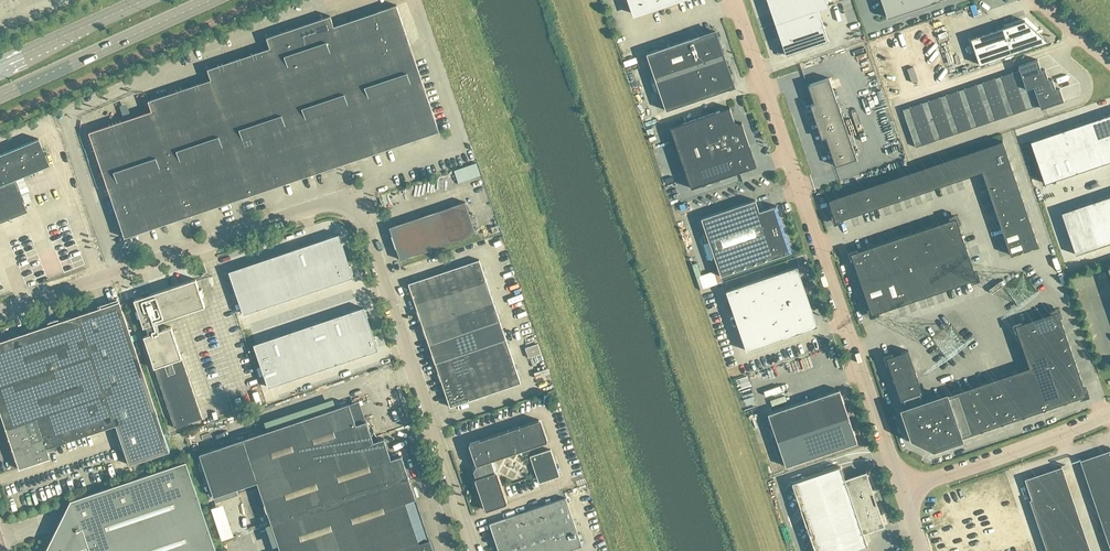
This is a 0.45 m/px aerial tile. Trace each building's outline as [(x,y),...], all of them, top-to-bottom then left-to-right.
[(635,14),(655,7),(653,2),(655,2),(654,0),(630,0),(635,14)] [(776,24),(818,9),(829,6),(827,0),(767,0),(776,24)] [(888,17),(939,0),(882,0),(888,17)] [(439,131),(403,24),(396,5),(334,26),(330,16),(298,26),(345,163),(346,162),(439,131)] [(829,41),(818,9),(776,24),(786,55),(829,41)] [(1048,41),(1039,33),(1025,20),(971,38),(980,64),(1048,41)] [(345,163),(298,26),(267,37),(270,47),(208,69),(211,79),(148,100),(152,110),(89,132),(125,237),(187,216),(189,215),(250,195),(252,194),(344,163),(345,163)] [(700,35),(647,53),(666,110),(730,89),(730,87),(735,86),(731,74),(732,74),(732,73),(730,74),(728,68),(730,68),(729,67),(728,67),(721,46),(722,46),(722,45),(720,46),(719,40),(720,40),(720,39),(719,39),(716,30),(701,35),(700,35)] [(1042,71),(1042,70),(1038,59),(1019,66),(1020,69),(1022,77),(1042,71)] [(914,66),(908,68),(912,82),(919,80),(914,66)] [(1026,88),(1022,77),(1020,69),(1012,72),(1019,91),(1026,88)] [(1049,80),(1045,69),(1042,70),(1042,71),(1022,77),(1026,88),(1034,86),(1049,80)] [(1019,91),(1012,72),(1002,75),(1008,94),(1012,93),(1019,91)] [(1008,94),(1002,75),(994,78),(1001,97),(1004,95),(1008,94)] [(857,158),(838,101),(837,101),(829,77),(810,84),(808,84),(814,102),(811,104),(820,132),(824,130),(836,165),(857,158)] [(1001,97),(994,78),(983,82),(990,100),(997,98),(1001,97)] [(1056,90),(1053,79),(1049,80),(1034,86),(1037,97),(1057,90),(1056,90)] [(990,100),(983,82),(976,84),(982,103),(990,100)] [(982,103),(976,84),(965,88),(971,107),(975,105),(982,103)] [(1040,104),(1037,97),(1034,86),(1026,88),(1033,107),(1040,104)] [(971,107),(965,88),(958,90),(964,109),(968,108),(971,107)] [(1033,107),(1026,88),(1019,91),(1025,109),(1033,107)] [(1041,108),(1064,100),(1060,88),(1056,90),(1057,90),(1037,97),(1040,104),(1041,108)] [(964,109),(958,90),(947,94),(953,113),(960,110),(964,109)] [(1025,109),(1019,91),(1012,93),(1018,112),(1025,109)] [(1018,112),(1012,93),(1008,94),(1004,95),(1011,114),(1018,112)] [(953,113),(947,94),(939,97),(946,115),(953,113)] [(1011,114),(1004,95),(1001,97),(997,98),(1003,117),(1011,114)] [(946,115),(939,97),(928,100),(935,119),(939,118),(946,115)] [(1003,117),(997,98),(990,100),(996,119),(1003,117)] [(935,119),(928,100),(921,103),(928,122),(931,120),(935,119)] [(996,119),(990,100),(982,103),(989,122),(996,119)] [(928,122),(921,103),(910,107),(917,125),(924,123),(928,122)] [(989,122),(982,103),(975,105),(981,124),(989,122)] [(981,124),(975,105),(971,107),(968,108),(974,127),(981,124)] [(757,165),(750,145),(742,122),(739,123),(736,124),(730,107),(724,109),(671,127),(691,188),(757,165)] [(917,125),(910,107),(903,109),(909,128),(917,125)] [(974,127),(968,108),(964,109),(960,110),(967,129),(974,127)] [(967,129),(960,110),(953,113),(960,132),(967,129)] [(960,132),(953,113),(946,115),(952,134),(960,132)] [(1031,141),(1045,183),(1109,161),(1109,114),(1031,141)] [(952,134),(946,115),(939,118),(945,137),(952,134)] [(945,137),(939,118),(935,119),(931,120),(938,139),(945,137)] [(938,139),(931,120),(928,122),(924,123),(930,142),(938,139)] [(930,142),(924,123),(917,125),(923,144),(930,142)] [(923,144),(917,125),(909,128),(916,147),(923,144)] [(14,179),(15,179),(23,175),(49,164),(45,154),(46,153),(47,151),(46,149),(44,148),(43,149),(38,138),(0,154),(0,222),(27,211),(14,179)] [(1003,140),(984,146),(988,157),(1007,151),(1003,140)] [(991,168),(988,157),(984,146),(963,153),(970,175),(982,171),(991,168)] [(1014,172),(1007,151),(988,157),(991,168),(997,166),(1001,176),(1014,172)] [(970,175),(963,153),(953,157),(960,178),(970,175)] [(960,178),(953,157),(942,160),(950,182),(960,178)] [(950,182),(942,160),(932,164),(939,185),(950,182)] [(939,185),(932,164),(922,167),(929,189),(939,185)] [(1004,187),(1001,176),(997,166),(991,168),(982,171),(989,192),(1004,187)] [(929,189),(922,167),(911,171),(919,192),(929,189)] [(919,192),(911,171),(901,174),(908,196),(919,192)] [(1017,182),(1014,172),(1001,176),(1004,187),(1017,182)] [(908,196),(901,174),(891,178),(898,200),(908,196)] [(23,175),(15,179),(19,188),(28,185),(23,175)] [(898,200),(891,178),(881,181),(888,203),(898,200)] [(888,203),(881,181),(870,185),(878,207),(888,203)] [(1021,193),(1017,182),(1004,187),(1008,197),(1021,193)] [(878,207),(870,185),(860,188),(867,210),(878,207)] [(1008,197),(1004,187),(989,192),(993,202),(1008,197)] [(867,210),(860,188),(850,192),(857,214),(867,210)] [(857,214),(850,192),(829,199),(834,214),(831,215),(835,224),(843,221),(843,218),(857,214)] [(1024,203),(1021,193),(1008,197),(1011,208),(1024,203)] [(1062,212),(1076,254),(1109,242),(1109,195),(1062,212)] [(1011,208),(1008,197),(993,202),(997,213),(1011,208)] [(789,250),(775,207),(776,205),(760,211),(756,199),(702,217),(721,275),(792,251),(789,250)] [(400,259),(476,234),(465,201),(389,226),(400,259)] [(1028,214),(1024,203),(1011,208),(1015,218),(1028,214)] [(1015,218),(1011,208),(997,213),(1000,223),(1015,218)] [(967,247),(959,224),(961,223),(958,214),(949,217),(950,219),(935,224),(945,255),(967,247)] [(1031,224),(1028,214),(1015,218),(1019,228),(1031,224)] [(1019,228),(1015,218),(1000,223),(1004,233),(1019,228)] [(945,255),(935,224),(925,228),(935,258),(945,255)] [(1035,234),(1031,224),(1019,228),(1022,239),(1035,234)] [(935,258),(925,228),(914,231),(925,262),(935,258)] [(1022,239),(1019,228),(1004,233),(1007,244),(1022,239)] [(925,262),(914,231),(904,235),(914,265),(925,262)] [(228,272),(243,314),(352,277),(337,234),(228,272)] [(1039,245),(1035,234),(1022,239),(1026,249),(1039,245)] [(914,265),(904,235),(893,238),(904,269),(914,265)] [(904,269),(893,238),(883,242),(893,272),(904,269)] [(1026,249),(1022,239),(1007,244),(1011,255),(1026,249)] [(893,272),(883,242),(872,245),(883,276),(893,272)] [(883,276),(872,245),(858,250),(857,248),(848,251),(851,260),(853,259),(861,283),(883,276)] [(971,283),(980,280),(977,271),(975,271),(967,247),(945,255),(956,285),(970,280),(971,283)] [(956,285),(945,255),(935,258),(945,289),(956,285)] [(945,289),(935,258),(925,262),(935,293),(945,289)] [(487,281),(480,259),(470,262),(478,284),(487,281)] [(478,284),(470,262),(462,265),(469,287),(478,284)] [(935,293),(925,262),(914,265),(925,296),(935,293)] [(469,287),(462,265),(453,268),(460,290),(469,287)] [(925,296),(914,265),(904,269),(914,300),(925,296)] [(812,326),(801,295),(802,292),(803,290),(803,288),(802,286),(802,284),(801,282),(800,280),(799,278),(798,276),(796,274),(795,273),(793,271),(791,270),(798,267),(798,266),(726,290),(747,350),(818,326),(817,324),(812,326)] [(460,290),(453,268),(444,271),(451,293),(460,290)] [(914,300),(904,269),(893,272),(904,303),(914,300)] [(451,293),(444,271),(435,274),(443,296),(451,293)] [(904,303),(893,272),(883,276),(893,307),(904,303)] [(443,296),(435,274),(427,277),(434,299),(443,296)] [(893,307),(883,276),(861,283),(870,307),(867,308),(870,317),(879,314),(879,312),(893,307)] [(434,299),(427,277),(418,280),(425,302),(434,299)] [(202,418),(172,327),(160,330),(157,323),(158,323),(201,308),(205,306),(202,296),(204,295),(202,289),(200,289),(196,278),(191,280),(150,293),(150,292),(149,290),(141,292),(142,296),(142,297),(134,299),(138,310),(135,311),(138,317),(140,316),(144,327),(146,326),(149,334),(144,336),(175,427),(202,418)] [(425,302),(418,280),(409,283),(416,305),(425,302)] [(423,327),(494,303),(487,281),(478,284),(469,287),(460,290),(451,293),(443,296),(434,299),(425,302),(416,305),(423,327)] [(119,301),(2,340),(0,341),(0,409),(20,468),(50,458),(46,447),(115,424),(129,464),(169,451),(119,301)] [(429,345),(500,321),(494,303),(423,327),(429,345)] [(364,307),(254,344),(268,386),(378,349),(364,307)] [(1063,316),(1060,307),(1051,310),(1051,312),(1037,317),(1040,328),(1044,339),(1065,331),(1060,317),(1063,316)] [(1044,339),(1040,328),(1037,317),(1022,322),(1021,320),(1012,323),(1015,332),(1018,331),(1023,346),(1044,339)] [(436,363),(506,339),(504,332),(500,321),(429,345),(436,363)] [(1069,342),(1065,331),(1044,339),(1048,349),(1069,342)] [(505,364),(514,361),(506,339),(436,363),(443,385),(452,381),(461,378),(470,376),(478,373),(487,370),(496,367),(505,364)] [(1048,349),(1044,339),(1023,346),(1026,356),(1048,349)] [(1072,352),(1069,342),(1048,349),(1051,360),(1072,352)] [(916,371),(908,349),(893,354),(893,352),(884,355),(887,364),(889,364),(893,377),(893,378),(894,379),(916,371)] [(1058,381),(1055,370),(1051,360),(1048,349),(1026,356),(1030,366),(1045,409),(1046,409),(1046,408),(1064,402),(1064,403),(1066,402),(1058,381)] [(1055,370),(1076,363),(1072,352),(1051,360),(1055,370)] [(521,382),(514,361),(505,364),(512,385),(521,382)] [(1080,373),(1076,363),(1055,370),(1058,381),(1080,373)] [(512,385),(505,364),(496,367),(503,388),(512,385)] [(1045,409),(1030,366),(1009,373),(1024,416),(1025,416),(1043,409),(1043,410),(1045,409)] [(503,388),(496,367),(487,370),(494,391),(503,388)] [(494,391),(487,370),(478,373),(486,394),(494,391)] [(926,401),(916,371),(894,379),(894,380),(904,407),(903,407),(904,409),(926,401)] [(486,394),(478,373),(470,376),(477,397),(486,394)] [(1024,416),(1009,373),(988,380),(1003,423),(1004,423),(1022,417),(1024,416)] [(1090,396),(1087,387),(1085,388),(1080,373),(1058,381),(1066,402),(1067,402),(1067,401),(1080,397),(1081,399),(1090,396)] [(477,397),(470,376),(461,378),(468,400),(477,397)] [(461,378),(452,381),(459,403),(468,400),(461,378)] [(736,381),(739,389),(748,386),(745,378),(736,381)] [(1003,423),(988,380),(967,388),(982,431),(984,430),(983,430),(1001,424),(1002,424),(1003,423)] [(450,406),(459,403),(452,381),(443,385),(450,406)] [(982,431),(967,388),(947,395),(954,416),(961,438),(963,437),(981,431),(982,431)] [(768,413),(786,466),(847,445),(847,446),(858,442),(845,403),(840,389),(833,391),(829,393),(768,413)] [(954,416),(947,395),(945,395),(945,396),(926,402),(933,423),(934,423),(954,416)] [(933,423),(926,402),(926,401),(904,409),(904,410),(905,410),(911,429),(922,425),(922,427),(933,423)] [(210,484),(216,501),(238,493),(236,488),(258,481),(282,550),(434,550),(430,539),(419,542),(406,501),(416,498),(402,455),(391,459),(384,438),(374,441),(367,420),(356,424),(349,403),(200,453),(208,478),(210,484)] [(961,438),(954,416),(934,423),(941,444),(960,438),(961,438)] [(491,460),(547,441),(548,439),(541,420),(539,419),(470,443),(469,444),(476,464),(477,465),(474,471),(476,478),(475,479),(485,509),(487,510),(506,504),(507,502),(497,472),(495,471),(491,460)] [(941,444),(934,423),(933,423),(922,427),(922,425),(911,429),(914,436),(934,446),(941,444)] [(560,476),(551,449),(530,456),(539,483),(560,476)] [(1080,460),(1081,461),(1083,460),(1086,470),(1102,464),(1107,463),(1109,471),(1109,450),(1080,460)] [(70,500),(71,501),(46,550),(217,550),(195,484),(186,461),(70,500)] [(1107,463),(1102,464),(1086,470),(1090,480),(1106,475),(1109,473),(1109,471),(1107,463)] [(877,502),(874,494),(866,471),(865,471),(866,472),(863,473),(848,478),(845,479),(841,466),(792,482),(816,550),(850,550),(868,545),(863,532),(866,531),(881,526),(884,525),(884,526),(885,526),(885,525),(877,502)] [(1046,483),(1064,478),(1060,467),(1062,467),(1062,466),(1025,479),(1032,499),(1030,500),(1032,499),(1043,496),(1039,486),(1046,483)] [(1109,485),(1106,475),(1090,480),(1093,490),(1109,485)] [(1067,488),(1064,478),(1046,483),(1039,486),(1043,496),(1045,495),(1050,494),(1067,488)] [(1109,485),(1093,490),(1097,500),(1109,495),(1109,488),(1109,485)] [(1071,498),(1067,488),(1050,494),(1045,495),(1048,505),(1050,504),(1053,504),(1071,498)] [(1048,505),(1045,495),(1043,496),(1032,499),(1036,509),(1048,505)] [(1097,500),(1100,510),(1109,507),(1109,495),(1097,500)] [(566,498),(490,523),(499,550),(566,550),(583,545),(566,498)] [(1074,508),(1071,498),(1053,504),(1050,504),(1054,514),(1056,514),(1074,508)] [(1054,514),(1050,504),(1048,505),(1036,509),(1039,519),(1054,514)] [(1100,510),(1103,520),(1109,518),(1109,507),(1100,510)] [(1077,518),(1074,508),(1056,514),(1054,514),(1057,524),(1058,524),(1060,524),(1077,518)] [(1057,524),(1054,514),(1039,519),(1042,529),(1057,524)] [(1081,528),(1077,518),(1060,524),(1058,524),(1062,534),(1063,534),(1081,528)] [(1062,534),(1058,524),(1057,524),(1042,529),(1046,539),(1062,534)] [(1084,538),(1081,528),(1063,534),(1062,534),(1065,544),(1066,544),(1067,544),(1084,538)] [(1065,544),(1062,534),(1046,539),(1049,550),(1065,544)] [(1084,538),(1067,544),(1066,544),(1069,550),(1071,550),(1074,550),(1087,546),(1084,538)]
